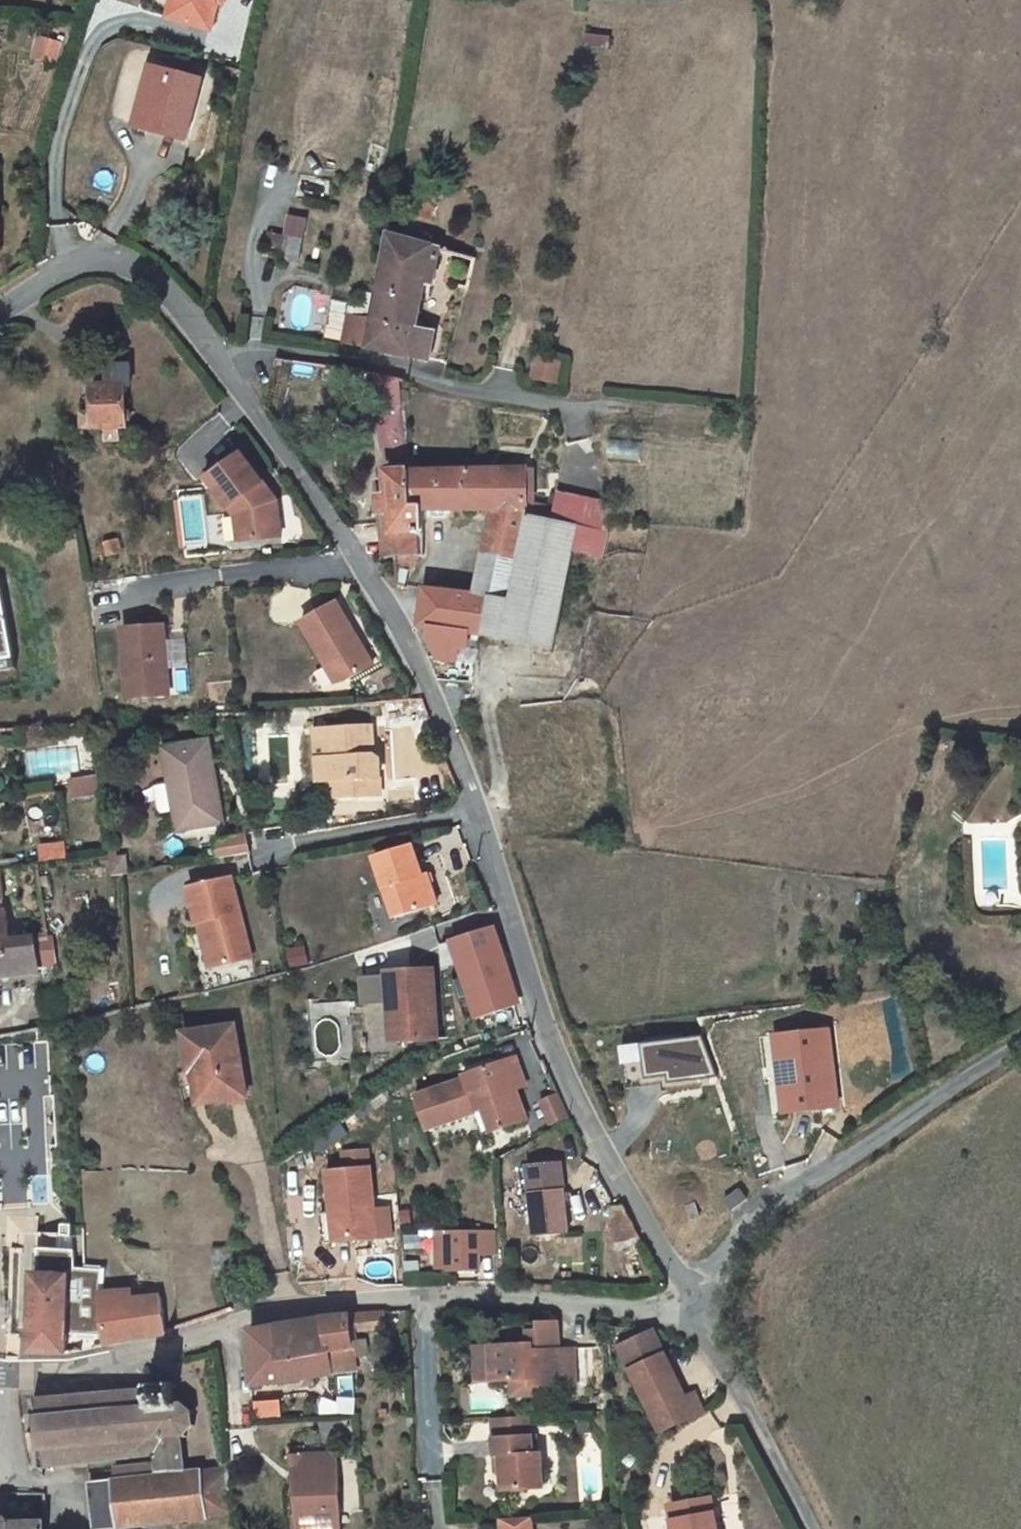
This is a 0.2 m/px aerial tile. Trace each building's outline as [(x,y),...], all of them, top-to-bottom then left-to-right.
[(166,22),(217,33),(224,0),(171,0),(166,22)] [(58,37),(53,57),(66,59),(70,40),(58,37)] [(164,67),(149,127),(194,139),(209,80),(164,67)] [(421,184),(417,210),(438,213),(443,188),(421,184)] [(395,235),(392,257),(382,319),(427,325),(434,278),(441,279),(447,244),(395,235)] [(304,262),(309,238),(296,236),(292,260),(304,262)] [(378,346),(382,319),(357,315),(353,342),(378,346)] [(437,354),(441,327),(427,325),(382,319),(378,346),(437,354)] [(532,378),(556,384),(561,362),(537,356),(532,378)] [(413,453),(405,381),(378,371),(389,456),(413,453)] [(127,380),(94,380),(95,407),(84,407),(84,423),(105,423),(105,431),(120,431),(120,424),(127,423),(127,380)] [(247,537),(281,537),(280,511),(271,512),(272,495),(280,495),(243,443),(208,468),(232,502),(240,496),(248,510),(247,537)] [(414,468),(418,506),(427,505),(496,497),(528,493),(525,456),(414,468)] [(388,556),(397,556),(421,555),(432,554),(427,505),(418,506),(414,468),(390,470),(391,494),(381,495),(388,556)] [(560,507),(574,510),(617,520),(623,496),(566,483),(563,496),(560,507)] [(563,496),(540,490),(528,493),(529,502),(539,503),(541,504),(560,507),(563,496)] [(498,598),(539,503),(529,502),(528,493),(496,497),(475,590),(486,590),(485,597),(498,598)] [(271,512),(280,511),(280,495),(272,495),(271,512)] [(240,496),(232,502),(237,510),(239,536),(247,537),(248,510),(240,496)] [(518,578),(541,504),(539,503),(498,598),(485,597),(483,629),(507,632),(518,578)] [(569,535),(574,510),(560,507),(541,504),(518,578),(507,632),(562,636),(590,541),(569,535)] [(627,522),(617,520),(574,510),(569,535),(590,541),(621,548),(627,522)] [(397,556),(397,568),(421,567),(421,555),(397,556)] [(455,588),(426,586),(425,602),(424,625),(430,625),(454,627),(455,588)] [(13,661),(3,588),(0,588),(0,663),(13,661)] [(455,588),(454,627),(466,628),(483,629),(485,597),(486,590),(475,590),(455,588)] [(330,665),(337,661),(347,681),(376,664),(342,600),(306,620),(330,665)] [(464,653),(466,628),(454,627),(430,625),(436,651),(464,653)] [(133,676),(134,698),(169,695),(163,626),(118,630),(123,677),(133,676)] [(337,661),(330,665),(340,684),(347,681),(337,661)] [(133,676),(123,677),(125,699),(134,698),(133,676)] [(336,759),(330,759),(331,781),(337,781),(386,775),(385,765),(380,765),(377,727),(333,730),(334,741),(336,759)] [(334,741),(333,730),(317,731),(317,742),(334,741)] [(230,819),(216,737),(174,743),(187,826),(230,819)] [(331,781),(330,759),(320,760),(321,782),(331,781)] [(338,800),(388,795),(386,775),(337,781),(338,800)] [(89,781),(61,785),(64,801),(91,797),(89,781)] [(157,787),(161,814),(172,812),(168,786),(157,787)] [(223,837),(226,855),(258,849),(255,832),(223,837)] [(415,841),(376,854),(397,912),(439,898),(429,869),(425,871),(415,841)] [(115,859),(117,873),(134,870),(132,856),(115,859)] [(207,920),(215,958),(251,950),(233,869),(190,879),(198,913),(200,913),(209,912),(210,919),(207,920)] [(33,937),(30,925),(28,916),(6,919),(4,909),(0,909),(0,942),(33,937)] [(210,919),(209,912),(200,913),(201,921),(210,959),(215,958),(207,920),(210,919)] [(33,937),(49,935),(47,923),(30,925),(33,937)] [(451,936),(478,1017),(522,1003),(499,925),(451,936)] [(33,937),(0,942),(0,971),(38,965),(33,937)] [(41,982),(38,965),(0,971),(0,990),(41,982)] [(388,1000),(390,1039),(441,1037),(439,965),(387,966),(388,974),(388,1000)] [(362,974),(363,1001),(388,1000),(388,974),(362,974)] [(208,1105),(247,1096),(232,1025),(182,1036),(190,1074),(196,1073),(201,1073),(208,1105)] [(794,1033),(797,1076),(786,1076),(788,1110),(837,1106),(832,1031),(794,1033)] [(794,1033),(782,1034),(786,1076),(797,1076),(794,1033)] [(704,1036),(648,1041),(651,1075),(672,1073),(674,1082),(716,1074),(704,1036)] [(484,1113),(501,1109),(508,1131),(532,1125),(524,1094),(532,1092),(524,1061),(472,1074),(473,1081),(421,1094),(430,1128),(484,1113)] [(196,1073),(188,1102),(208,1105),(201,1073),(196,1073)] [(545,1099),(557,1121),(575,1112),(564,1089),(545,1099)] [(484,1113),(491,1131),(508,1131),(501,1109),(484,1113)] [(344,1169),(325,1169),(327,1212),(318,1212),(318,1245),(329,1245),(372,1243),(369,1168),(368,1150),(343,1151),(344,1169)] [(563,1231),(559,1158),(527,1161),(532,1233),(563,1231)] [(738,1189),(724,1199),(732,1210),(746,1199),(738,1189)] [(695,1203),(684,1206),(688,1220),(699,1217),(695,1203)] [(625,1251),(646,1249),(623,1206),(607,1207),(608,1236),(625,1237),(625,1251)] [(67,1221),(56,1221),(56,1232),(66,1232),(67,1221)] [(447,1234),(448,1274),(478,1273),(477,1233),(447,1234)] [(62,1264),(72,1264),(68,1246),(33,1246),(33,1263),(62,1264)] [(30,1330),(30,1348),(64,1349),(64,1330),(62,1264),(33,1263),(32,1272),(30,1272),(30,1295),(23,1295),(23,1330),(30,1330)] [(62,1264),(64,1330),(101,1331),(96,1321),(95,1266),(78,1265),(72,1264),(62,1264)] [(96,1321),(101,1331),(104,1343),(160,1333),(155,1296),(129,1298),(127,1290),(104,1292),(103,1267),(95,1266),(96,1321)] [(330,1340),(330,1347),(349,1345),(350,1356),(365,1355),(364,1339),(358,1340),(357,1326),(372,1324),(382,1311),(321,1316),(323,1340),(330,1340)] [(382,1324),(382,1311),(372,1324),(382,1324)] [(323,1340),(321,1316),(278,1321),(281,1351),(330,1347),(330,1340),(323,1340)] [(554,1319),(527,1320),(527,1342),(527,1348),(555,1347),(554,1319)] [(247,1380),(350,1366),(350,1356),(349,1345),(330,1347),(281,1351),(278,1321),(243,1329),(247,1380)] [(622,1349),(668,1432),(711,1408),(700,1389),(691,1394),(656,1331),(622,1349)] [(487,1377),(485,1342),(471,1342),(473,1377),(487,1377)] [(527,1342),(485,1342),(487,1377),(508,1378),(509,1395),(534,1395),(533,1385),(571,1385),(571,1347),(555,1347),(527,1348),(527,1342)] [(35,1386),(20,1387),(20,1390),(27,1468),(42,1467),(154,1458),(155,1472),(184,1472),(181,1445),(190,1429),(188,1409),(176,1399),(176,1383),(36,1396),(35,1386)] [(489,1438),(526,1436),(524,1418),(487,1420),(489,1438)] [(535,1455),(527,1455),(526,1436),(489,1438),(491,1456),(498,1455),(500,1470),(501,1489),(538,1485),(535,1455)] [(498,1455),(491,1456),(492,1471),(500,1470),(498,1455)] [(295,1459),(296,1483),(288,1484),(290,1518),(297,1517),(298,1528),(343,1528),(338,1458),(295,1459)] [(113,1472),(114,1483),(155,1481),(155,1470),(113,1472)] [(198,1477),(155,1481),(114,1483),(93,1484),(97,1528),(235,1515),(234,1484),(228,1484),(228,1472),(198,1472),(198,1477)] [(673,1504),(677,1528),(722,1528),(717,1497),(673,1504)] [(46,1521),(11,1520),(10,1513),(0,1512),(0,1528),(46,1528),(46,1521)]
